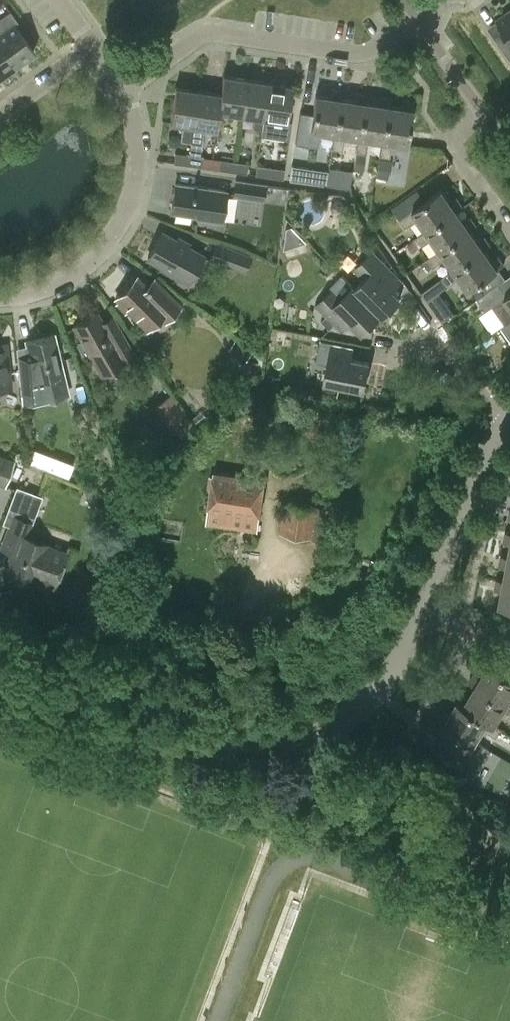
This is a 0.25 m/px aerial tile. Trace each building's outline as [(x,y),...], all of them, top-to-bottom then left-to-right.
[(17,22),(9,11),(0,18),(0,43),(16,65),(34,52),(14,24),(17,22)] [(498,20),(508,35),(499,42),(509,58),(509,12),(498,20)] [(16,65),(0,43),(0,76),(16,65)] [(219,111),(241,114),(246,79),(223,75),(220,93),(221,94),(219,111)] [(262,129),(264,118),(269,82),(246,79),(241,114),(255,116),(253,128),(262,129)] [(287,120),(292,85),(269,82),(264,118),(262,129),(261,136),(289,140),(291,121),(287,120)] [(191,141),(199,90),(175,87),(170,123),(183,124),(181,140),(191,141)] [(216,129),(219,111),(221,94),(220,93),(199,90),(191,141),(202,142),(203,127),(216,129)] [(334,136),(340,100),(341,92),(332,91),(330,98),(315,96),(308,146),(318,148),(320,133),(334,136)] [(354,102),(340,100),(334,136),(332,150),(342,152),(344,137),(358,139),(363,103),(364,96),(355,94),(354,102)] [(363,103),(358,139),(355,154),(366,156),(368,141),(382,143),(387,108),(388,100),(379,98),(378,106),(363,103)] [(401,110),(387,108),(382,143),(380,158),(389,160),(391,145),(406,147),(413,104),(403,102),(401,110)] [(174,163),(187,165),(189,155),(175,153),(174,163)] [(203,157),(189,155),(187,165),(201,167),(203,157)] [(219,170),(233,172),(234,162),(220,160),(219,170)] [(246,174),(248,164),(234,162),(233,172),(246,174)] [(269,177),(271,167),(257,165),(255,175),(269,177)] [(290,180),(312,183),(314,169),(292,165),(290,180)] [(329,167),(326,185),(349,188),(352,170),(329,167)] [(263,200),(265,185),(235,181),(233,196),(263,200)] [(221,222),(226,191),(175,183),(171,212),(197,216),(197,218),(221,222)] [(392,208),(401,220),(400,221),(406,229),(419,220),(427,232),(457,211),(463,207),(457,199),(452,203),(443,191),(427,202),(418,190),(392,208)] [(441,251),(470,230),(476,226),(471,218),(465,222),(457,211),(427,232),(415,240),(420,248),(432,240),(441,251)] [(470,230),(441,251),(428,260),(434,268),(446,259),(455,271),(485,250),(490,246),(485,237),(479,242),(470,230)] [(188,283),(203,256),(161,233),(148,258),(162,266),(161,268),(188,283)] [(244,271),(249,257),(216,244),(210,258),(244,271)] [(469,291),(505,266),(498,257),(493,261),(485,250),(455,271),(443,280),(448,288),(460,279),(469,291)] [(392,291),(402,282),(372,252),(355,269),(365,279),(355,288),(380,315),(382,317),(401,299),(392,291)] [(165,321),(180,306),(154,279),(146,287),(136,277),(116,298),(147,329),(160,316),(165,321)] [(448,288),(443,280),(424,293),(429,301),(440,293),(448,288)] [(509,297),(500,285),(479,299),(487,311),(495,306),(508,325),(509,323),(509,296),(509,297)] [(363,332),(380,315),(355,288),(353,286),(343,297),(334,288),(317,305),(337,324),(346,315),(363,332)] [(90,354),(93,361),(101,374),(125,360),(127,364),(139,358),(128,339),(125,340),(115,323),(105,328),(97,313),(74,326),(82,341),(77,344),(84,357),(90,354)] [(17,362),(20,389),(22,404),(48,398),(51,393),(48,378),(63,374),(53,335),(26,342),(29,356),(27,360),(17,362)] [(254,350),(237,338),(228,350),(245,362),(254,350)] [(364,390),(370,363),(352,359),(354,347),(321,341),(317,362),(328,364),(325,382),(364,390)] [(9,388),(5,345),(0,346),(0,389),(9,388)] [(177,407),(169,396),(158,404),(166,415),(177,407)] [(5,486),(15,460),(0,454),(0,484),(5,486)] [(215,475),(210,475),(208,488),(213,489),(208,524),(258,531),(265,482),(215,475)] [(5,518),(13,521),(2,549),(13,553),(5,574),(22,580),(24,574),(54,585),(66,553),(27,538),(43,496),(17,486),(5,518)] [(280,533),(312,537),(317,506),(285,501),(280,533)] [(505,582),(509,582),(509,558),(502,556),(500,566),(508,567),(505,582)] [(505,582),(498,580),(496,590),(503,591),(500,605),(509,607),(509,582),(505,582)] [(490,665),(482,677),(476,674),(471,682),(477,686),(508,705),(509,701),(509,677),(490,665)] [(508,705),(477,686),(470,698),(463,694),(458,703),(495,726),(502,714),(509,719),(509,707),(508,705)] [(440,719),(446,723),(477,742),(484,729),(498,738),(503,731),(495,726),(458,703),(451,715),(445,711),(440,719)] [(477,742),(446,723),(437,736),(431,733),(427,740),(464,763),(472,750),(486,758),(490,751),(477,742)]
